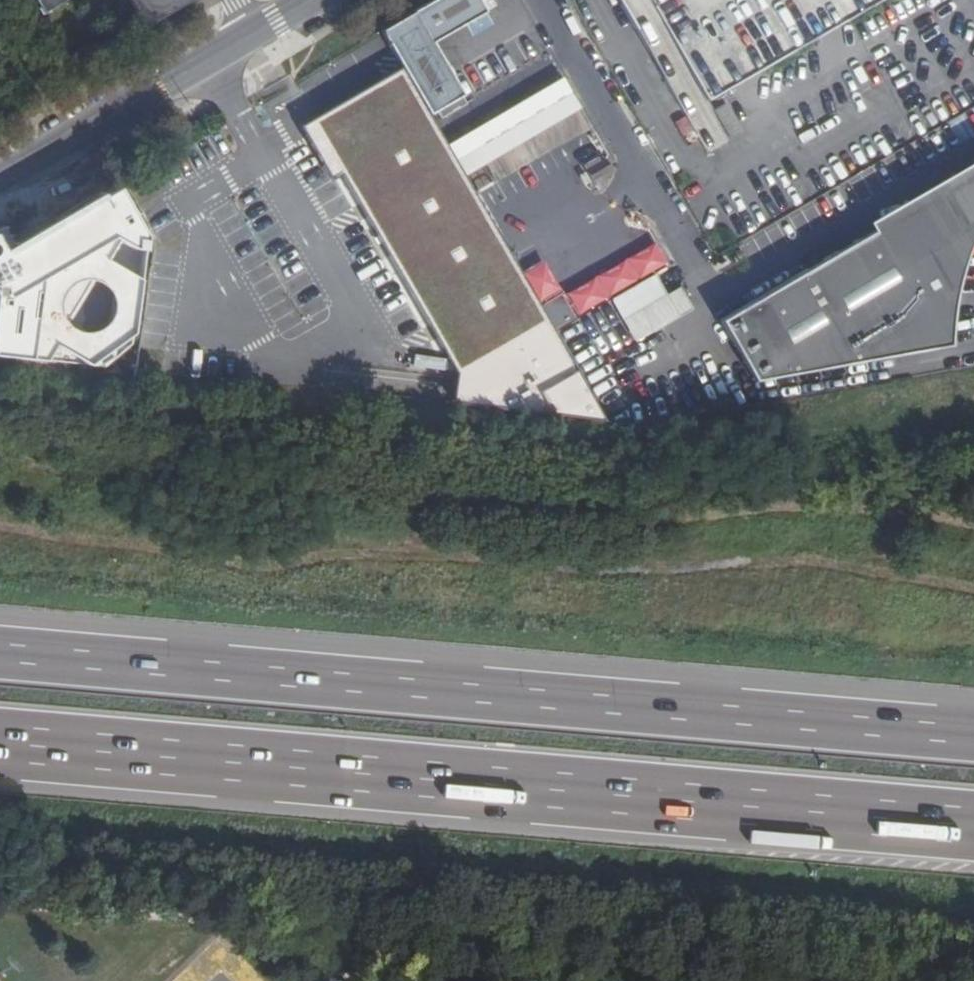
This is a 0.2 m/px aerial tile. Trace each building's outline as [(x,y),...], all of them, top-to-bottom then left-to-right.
[(40,16),(67,0),(31,0),(40,16)] [(144,28),(192,0),(127,0),(144,28)] [(380,30),(410,83),(428,113),(462,93),(432,41),(482,11),(476,0),(432,0),(380,30)] [(482,11),(492,5),(490,0),(476,0),(482,11)] [(634,29),(656,18),(672,43),(707,101),(879,0),(618,0),(634,29)] [(649,55),(672,43),(656,18),(634,29),(649,55)] [(544,91),(501,116),(515,141),(558,115),(544,91)] [(730,139),(743,132),(727,102),(714,109),(730,139)] [(489,280),(516,264),(512,258),(500,237),(491,223),(462,172),(447,146),(428,113),(400,130),(393,134),(316,180),(331,206),(398,323),(402,331),(419,321),(489,280)] [(515,141),(501,116),(489,122),(503,148),(515,141)] [(386,122),(393,134),(400,130),(393,118),(386,122)] [(317,214),(331,206),(316,180),(393,134),(386,122),(322,159),(294,175),(317,214)] [(489,122),(447,146),(462,172),(503,148),(489,122)] [(611,171),(605,163),(586,172),(591,182),(611,171)] [(719,322),(754,384),(951,346),(956,326),(963,298),(970,277),(973,265),(973,173),(719,322)] [(114,188),(100,195),(99,190),(2,248),(0,246),(0,357),(104,368),(130,344),(134,283),(142,277),(136,260),(145,239),(114,188)] [(509,229),(500,237),(512,258),(522,252),(509,229)] [(518,259),(537,293),(560,280),(540,247),(518,259)] [(644,272),(630,247),(608,260),(621,284),(644,272)] [(502,303),(529,287),(516,264),(489,280),(502,303)] [(580,313),(560,280),(537,293),(557,326),(580,313)] [(681,286),(667,295),(680,317),(694,308),(681,286)] [(680,317),(667,295),(624,320),(637,342),(680,317)] [(391,337),(402,331),(398,323),(387,329),(391,337)]
